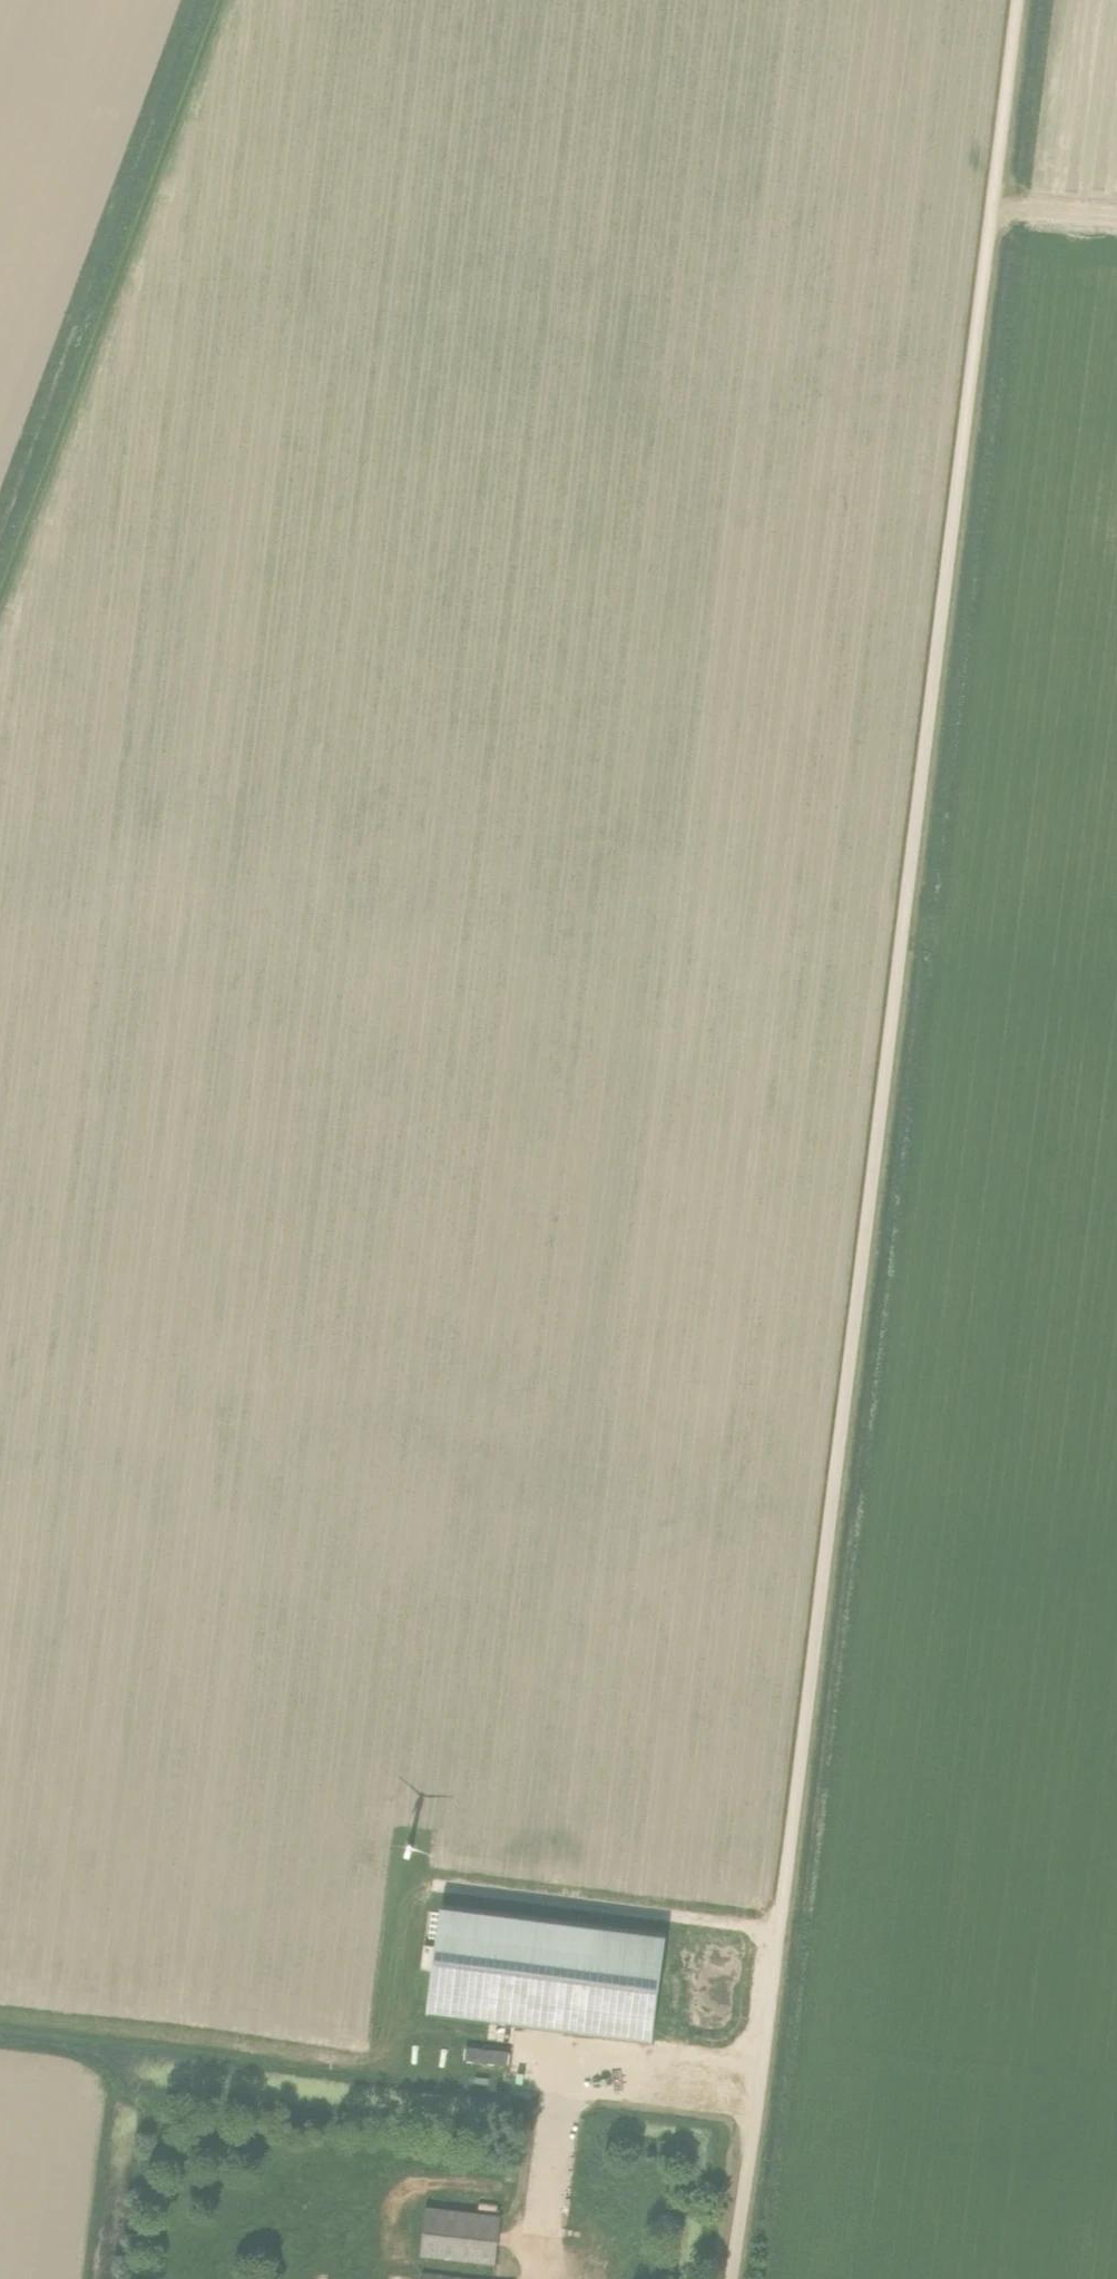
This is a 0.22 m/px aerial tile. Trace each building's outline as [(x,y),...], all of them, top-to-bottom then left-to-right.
[(427,2007),(436,2009),(651,2040),(666,1939),(440,1907),(434,1946),(424,1945),(421,1967),(432,1969),(427,2007)] [(508,2065),(509,2052),(467,2047),(465,2060),(508,2065)] [(502,2215),(426,2206),(420,2256),(495,2265),(502,2215)]
